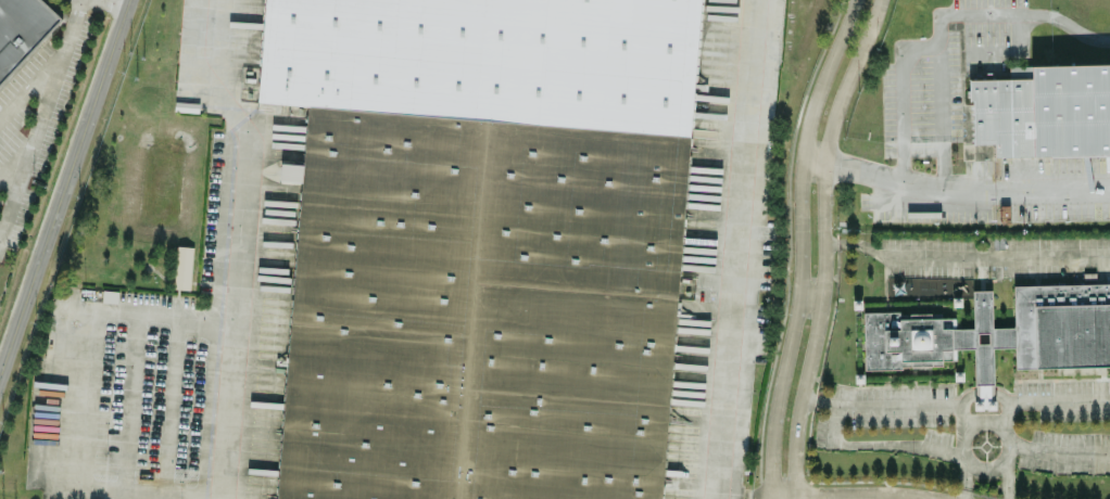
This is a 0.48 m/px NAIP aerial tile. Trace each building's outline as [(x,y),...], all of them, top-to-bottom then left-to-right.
[(63,20),(0,87),(0,0),(42,0),(63,20)] [(1109,152),(1109,61),(1008,63),(1009,77),(971,77),(972,142),(995,142),(995,154),(1109,152)] [(690,124),(657,498),(270,498),(300,92),(690,124)] [(280,181),(301,181),(302,163),(281,163),(280,181)] [(192,246),(175,245),(173,288),(190,288),(192,246)] [(1109,293),(1109,282),(1013,284),(1014,325),(992,325),(992,289),(972,289),(973,327),(955,328),(954,317),(941,317),(941,310),(863,312),(865,367),(943,364),(943,358),(955,358),(955,347),(973,346),(975,407),(994,406),(992,346),(1014,345),(1014,366),(1109,364),(1109,300),(1109,293)]
